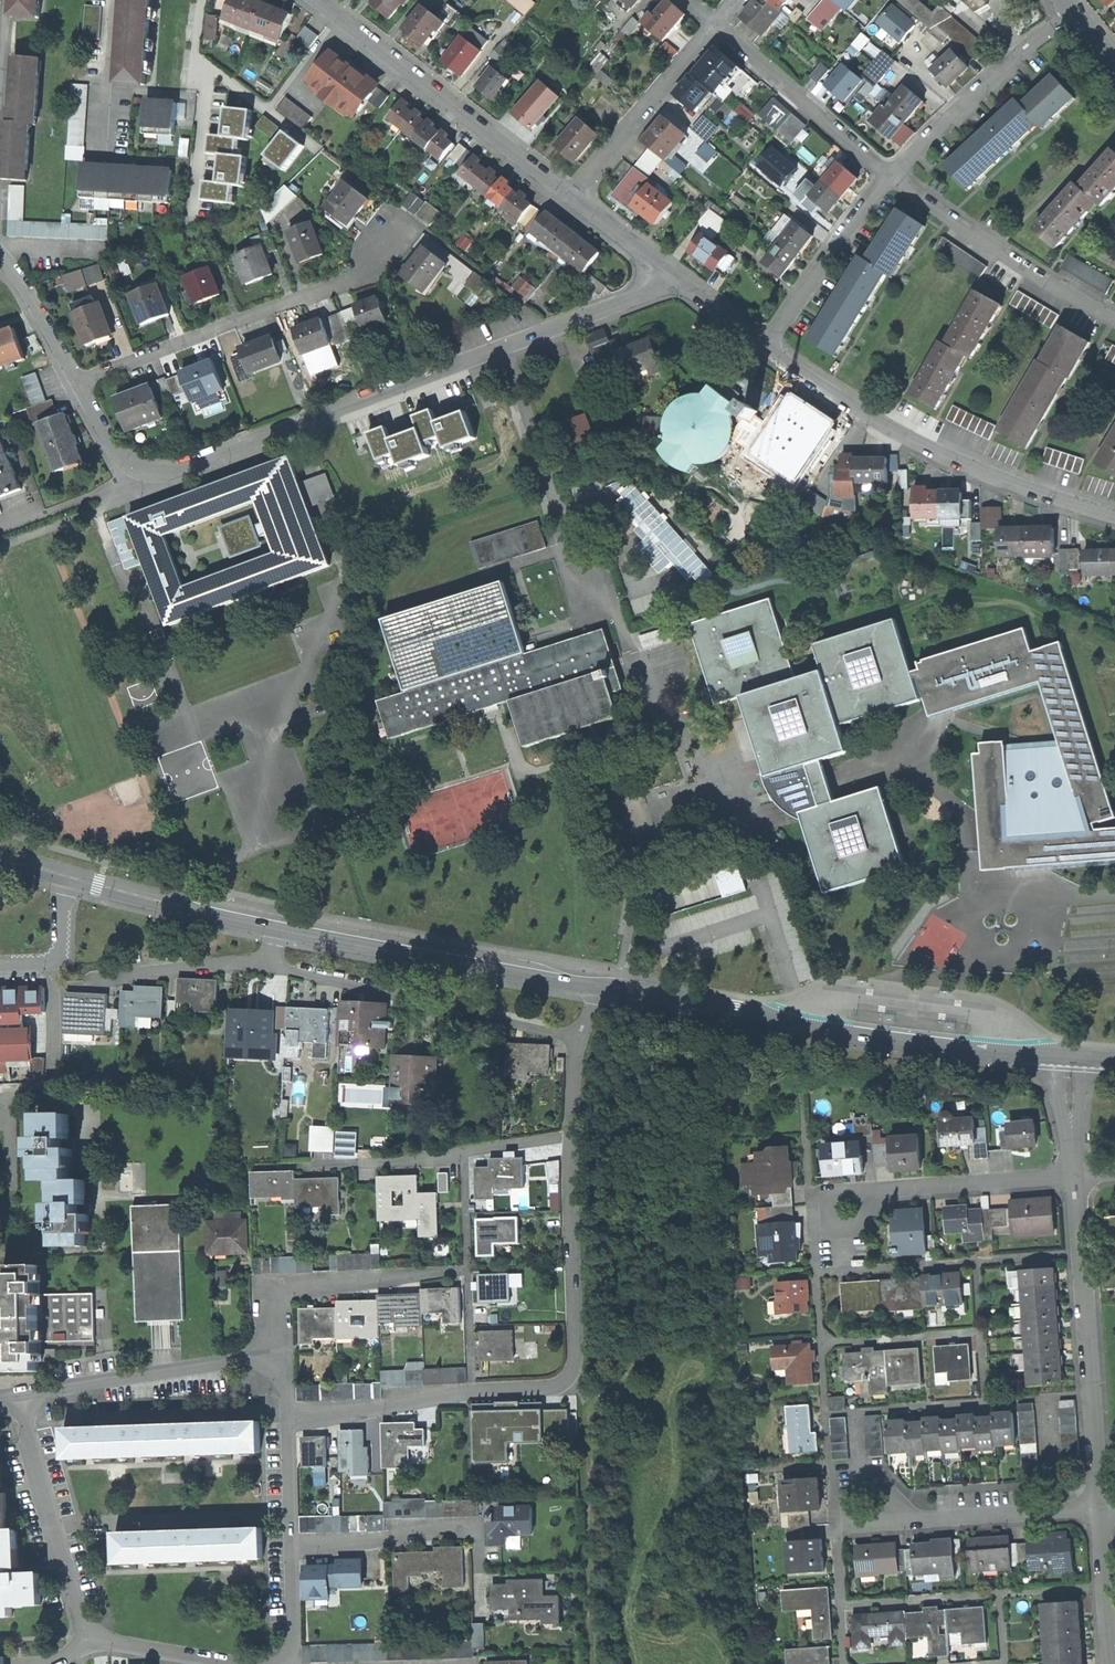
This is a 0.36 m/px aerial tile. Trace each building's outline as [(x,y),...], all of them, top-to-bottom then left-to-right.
[(14,17),(41,18),(43,0),(15,0),(14,17)] [(119,83),(147,85),(152,0),(124,0),(119,83)] [(225,19),(253,30),(264,4),(253,0),(233,0),(225,19)] [(375,5),(392,19),(404,5),(407,7),(412,0),(379,0),(375,5)] [(526,17),(535,5),(529,0),(506,0),(526,17)] [(641,0),(623,0),(619,4),(629,12),(633,7),(634,8),(641,0)] [(781,11),(767,0),(757,0),(742,18),(761,35),(774,20),(781,26),(788,18),(781,11)] [(781,11),(788,3),(788,4),(791,0),(767,0),(781,11)] [(808,20),(821,31),(841,8),(831,0),(825,0),(808,20)] [(841,8),(847,1),(846,0),(831,0),(841,8)] [(953,17),(941,6),(934,14),(918,0),(900,0),(898,2),(931,30),(937,26),(953,17)] [(962,1),(976,13),(989,6),(986,0),(963,0),(962,1)] [(651,13),(643,23),(663,41),(685,16),(668,2),(655,17),(651,13)] [(264,4),(253,30),(282,41),(292,15),(264,4)] [(438,17),(447,24),(452,28),(462,15),(449,4),(438,17)] [(1026,26),(1042,16),(1034,4),(1026,9),(1026,10),(1019,16),(1022,20),(1013,26),(1016,31),(1025,25),(1026,26)] [(895,5),(880,22),(904,42),(919,25),(895,5)] [(425,6),(405,31),(424,46),(437,31),(439,33),(447,24),(438,17),(425,6)] [(220,18),(209,17),(207,40),(218,41),(220,18)] [(953,17),(937,26),(949,37),(977,61),(991,49),(990,48),(988,50),(983,44),(982,44),(977,39),(976,39),(971,34),(970,34),(964,28),(964,29),(958,23),(953,18),(954,18),(953,17)] [(623,30),(630,37),(641,24),(634,18),(623,30)] [(931,30),(928,32),(943,45),(949,37),(937,26),(931,30)] [(320,37),(306,27),(297,39),(310,49),(320,37)] [(458,48),(447,63),(445,62),(462,77),(483,52),(482,51),(489,42),(473,29),(464,39),(464,38),(457,47),(458,48)] [(623,30),(616,38),(624,44),(630,37),(623,30)] [(679,53),(666,43),(660,51),(672,61),(679,53)] [(501,46),(492,56),(499,61),(507,52),(501,46)] [(693,77),(712,92),(715,95),(730,78),(734,82),(743,71),(717,49),(693,77)] [(878,58),(891,69),(897,62),(884,51),(878,58)] [(954,52),(933,72),(948,88),(969,68),(954,52)] [(336,55),(314,83),(327,94),(326,95),(341,107),(342,105),(355,115),(367,99),(377,86),(378,85),(355,68),(353,71),(348,68),(350,66),(336,55)] [(5,155),(3,180),(28,181),(32,125),(38,125),(42,60),(17,58),(15,87),(13,87),(13,95),(14,95),(13,123),(7,123),(5,147),(3,147),(3,155),(5,155)] [(878,58),(862,77),(875,89),(891,69),(878,58)] [(822,64),(810,77),(818,85),(830,71),(822,64)] [(845,65),(826,86),(846,103),(865,82),(845,65)] [(588,71),(596,77),(600,72),(593,66),(588,71)] [(495,69),(479,88),(496,103),(504,93),(501,90),(509,80),(495,69)] [(600,72),(596,77),(608,88),(614,81),(602,70),(600,72)] [(693,77),(677,96),(696,112),(712,92),(693,77)] [(751,78),(740,90),(748,97),(759,85),(751,78)] [(1055,78),(1023,107),(1040,125),(1044,129),(1052,121),(1051,120),(1067,106),(1068,107),(1076,100),(1055,78)] [(543,83),(515,115),(532,130),(560,97),(543,83)] [(73,92),(89,93),(89,86),(73,85),(73,92)] [(377,86),(367,99),(380,109),(390,96),(377,86)] [(884,106),(875,118),(895,135),(920,107),(924,102),(906,87),(897,98),(890,93),(881,103),(884,106)] [(72,100),(88,101),(89,93),(73,92),(72,100)] [(287,97),(277,110),(303,131),(314,118),(287,97)] [(154,102),(148,102),(145,135),(160,136),(163,100),(154,99),(154,102)] [(720,99),(710,111),(715,116),(721,109),(730,116),(734,111),(720,99)] [(72,107),(88,108),(88,101),(72,100),(72,107)] [(171,101),(163,100),(160,136),(176,137),(178,104),(171,103),(171,101)] [(410,105),(405,101),(390,119),(416,139),(428,125),(421,119),(423,115),(418,111),(415,114),(408,108),(410,105)] [(1031,132),(1040,125),(1023,107),(1018,102),(947,169),(968,191),(976,184),(975,183),(995,164),(996,166),(1012,150),(1011,149),(1030,131),(1031,132)] [(71,115),(87,116),(88,108),(72,107),(71,115)] [(793,114),(778,131),(792,143),(807,126),(793,114)] [(71,123),(87,124),(87,116),(71,115),(71,123)] [(651,134),(644,143),(666,161),(688,136),(665,117),(656,128),(655,127),(650,134),(651,134)] [(705,117),(699,124),(712,135),(718,128),(705,117)] [(557,147),(556,148),(575,164),(600,135),(581,119),(580,120),(581,120),(557,147)] [(431,121),(428,125),(416,139),(429,150),(442,134),(434,128),(437,126),(431,121)] [(70,131),(87,132),(87,124),(71,123),(70,131)] [(712,135),(699,124),(693,131),(706,142),(712,135)] [(70,138),(86,139),(87,132),(70,131),(70,138)] [(442,160),(455,145),(447,139),(450,135),(444,131),(442,134),(429,150),(442,160)] [(86,139),(70,138),(69,146),(86,147),(86,139)] [(718,152),(707,143),(698,154),(709,163),(718,152)] [(469,150),(461,144),(451,157),(458,163),(469,150)] [(650,149),(635,168),(649,179),(664,160),(650,149)] [(476,156),(469,150),(458,163),(466,169),(476,156)] [(1080,188),(1098,203),(1102,207),(1114,193),(1114,152),(1113,151),(1080,188)] [(490,172),(479,164),(482,161),(476,156),(466,169),(462,175),(478,187),(490,172)] [(826,180),(824,183),(842,199),(858,179),(834,158),(820,175),(826,180)] [(92,166),(84,165),(82,198),(98,199),(100,163),(92,163),(92,166)] [(108,164),(100,163),(98,199),(112,200),(115,168),(108,167),(108,164)] [(121,168),(115,168),(112,200),(127,201),(129,165),(121,165),(121,168)] [(137,166),(129,165),(127,201),(142,202),(144,169),(137,169),(137,166)] [(150,170),(144,169),(142,202),(156,203),(158,167),(150,167),(150,170)] [(166,168),(158,167),(156,203),(171,204),(173,171),(166,171),(166,168)] [(492,168),(490,172),(478,187),(490,197),(489,198),(490,198),(491,197),(503,182),(496,176),(498,173),(492,168)] [(635,168),(626,180),(629,183),(626,186),(625,185),(619,193),(620,194),(619,196),(626,202),(626,204),(637,212),(639,212),(657,226),(674,204),(664,196),(667,193),(649,179),(635,168)] [(505,179),(503,182),(491,197),(504,207),(503,209),(504,208),(516,192),(508,186),(511,183),(505,179)] [(349,226),(370,200),(347,183),(327,209),(349,226)] [(842,199),(824,183),(811,197),(822,206),(829,213),(842,199)] [(1098,203),(1080,188),(1076,184),(1035,230),(1057,249),(1098,203)] [(11,186),(10,221),(25,222),(26,187),(11,186)] [(262,209),(269,224),(298,196),(287,186),(262,209)] [(520,195),(516,192),(504,208),(513,214),(509,219),(518,226),(521,223),(520,222),(533,206),(526,200),(529,197),(522,192),(520,195)] [(410,211),(420,198),(414,193),(403,206),(410,211)] [(822,206),(811,197),(809,196),(803,203),(815,213),(822,206)] [(417,216),(427,203),(420,198),(410,211),(417,216)] [(427,203),(417,216),(431,227),(442,213),(428,202),(427,203)] [(520,222),(521,223),(527,228),(540,211),(533,206),(520,222)] [(729,223),(711,210),(701,222),(717,236),(724,229),(729,223)] [(547,216),(540,211),(527,228),(533,233),(547,216)] [(868,262),(888,275),(893,278),(906,258),(914,247),(913,246),(925,227),(901,211),(868,262)] [(547,216),(533,233),(529,238),(538,245),(543,239),(556,250),(552,255),(560,262),(579,237),(549,213),(547,216)] [(25,222),(10,221),(9,237),(109,241),(110,226),(25,222)] [(312,223),(290,232),(303,264),(325,256),(312,223)] [(788,232),(782,240),(801,254),(814,237),(796,223),(789,233),(788,232)] [(737,240),(724,229),(717,236),(731,247),(737,240)] [(267,246),(270,254),(279,251),(271,231),(262,235),(267,246)] [(703,235),(691,253),(716,271),(728,253),(709,240),(710,240),(703,235)] [(601,254),(579,237),(560,262),(568,268),(573,263),(586,273),(601,254)] [(945,237),(936,250),(979,280),(988,267),(945,237)] [(212,238),(201,242),(210,263),(220,259),(212,238)] [(801,254),(782,240),(774,250),(775,251),(765,264),(782,278),(801,254)] [(263,246),(240,256),(246,271),(243,272),(248,285),(273,275),(266,256),(270,254),(267,246),(264,248),(263,246)] [(422,255),(404,276),(425,293),(448,265),(426,247),(421,254),(422,255)] [(1069,255),(1061,269),(1107,295),(1114,281),(1069,255)] [(837,357),(843,347),(842,346),(855,324),(857,325),(869,306),(867,305),(881,283),(883,284),(888,275),(868,262),(863,259),(811,340),(837,357)] [(100,265),(83,271),(88,287),(105,281),(100,265)] [(211,268),(186,278),(190,289),(194,287),(200,304),(222,295),(211,268)] [(477,273),(466,287),(479,297),(490,284),(477,273)] [(522,281),(516,288),(526,296),(532,289),(522,281)] [(158,285),(134,294),(145,324),(170,315),(158,285)] [(1018,291),(1011,305),(1017,309),(1025,295),(1018,291)] [(977,292),(947,345),(968,357),(973,359),(1003,306),(977,292)] [(1025,295),(1017,309),(1024,313),(1032,299),(1025,295)] [(75,313),(88,346),(99,342),(98,340),(109,336),(104,324),(108,322),(101,304),(98,305),(95,297),(73,305),(76,313),(75,313)] [(380,299),(356,307),(363,324),(365,329),(388,320),(380,299)] [(1032,299),(1024,313),(1031,317),(1039,303),(1032,299)] [(1039,303),(1031,317),(1038,321),(1046,307),(1039,303)] [(363,324),(356,307),(342,313),(349,330),(363,324)] [(1046,307),(1038,321),(1044,325),(1053,311),(1046,307)] [(1053,311),(1044,325),(1052,329),(1060,316),(1053,311)] [(340,315),(323,322),(329,337),(346,331),(340,315)] [(322,320),(295,330),(304,352),(315,348),(316,351),(332,345),(329,337),(323,322),(322,320)] [(1063,328),(1043,364),(1068,378),(1069,379),(1090,343),(1063,328)] [(0,335),(0,368),(26,359),(15,329),(0,335)] [(594,353),(599,351),(611,346),(605,331),(588,337),(594,353)] [(273,339),(243,350),(252,373),(282,362),(273,339)] [(285,340),(279,342),(283,353),(289,351),(285,340)] [(664,372),(661,365),(652,340),(621,352),(618,344),(611,346),(599,351),(612,384),(627,378),(626,374),(649,366),(653,376),(664,372)] [(947,345),(942,342),(912,396),(938,410),(968,357),(947,345)] [(1106,359),(1113,363),(1114,359),(1114,346),(1114,345),(1106,359)] [(183,374),(189,390),(193,401),(224,389),(214,362),(183,374)] [(1068,378),(1043,364),(1041,363),(1021,398),(1047,413),(1068,378)] [(37,373),(23,378),(25,385),(39,380),(37,373)] [(168,380),(172,393),(173,396),(189,390),(183,374),(168,380)] [(153,388),(157,399),(172,393),(168,380),(166,377),(151,383),(153,388)] [(39,380),(25,385),(28,392),(42,387),(39,380)] [(686,472),(691,474),(697,465),(702,465),(707,464),(712,464),(715,462),(719,460),(723,457),(725,455),(728,452),(731,449),(733,445),(734,442),(735,438),(736,437),(736,433),(736,429),(736,425),(738,423),(740,421),(742,418),(743,416),(743,414),(744,413),(740,410),(741,409),(734,404),(737,400),(721,388),(719,391),(712,386),(711,388),(707,384),(701,389),(700,391),(699,394),(698,396),(693,397),(688,398),(683,401),(679,403),(675,407),(673,410),(670,414),(668,419),(646,418),(646,438),(664,438),(664,440),(668,439),(669,443),(662,451),(664,454),(667,458),(670,462),(673,465),(678,468),(683,470),(686,472)] [(42,387),(28,392),(31,400),(45,394),(42,387)] [(125,412),(122,413),(129,432),(142,427),(141,423),(163,415),(157,399),(153,388),(136,395),(135,391),(120,397),(125,412)] [(45,394),(31,400),(33,407),(47,402),(45,394)] [(1027,449),(1047,413),(1021,398),(1000,434),(1027,449)] [(53,399),(47,402),(33,407),(28,409),(34,426),(39,424),(60,416),(53,399)] [(480,435),(467,400),(439,409),(436,401),(411,410),(415,419),(391,427),(388,418),(365,426),(376,456),(394,450),(399,464),(480,435)] [(954,406),(947,420),(954,423),(961,409),(954,406)] [(961,409),(954,423),(961,427),(968,413),(961,409)] [(968,413),(961,427),(969,430),(976,416),(968,413)] [(66,414),(60,416),(39,424),(57,473),(84,463),(77,445),(80,444),(77,437),(75,437),(66,414)] [(599,449),(587,415),(563,424),(576,458),(578,457),(599,449)] [(976,416),(969,430),(976,434),(983,419),(976,416)] [(983,419),(976,434),(983,437),(990,423),(983,419)] [(990,423),(983,437),(990,440),(997,427),(990,423)] [(0,436),(0,457),(8,453),(1,435),(0,436)] [(1098,465),(1114,475),(1114,436),(1098,465)] [(1056,450),(1048,447),(1042,462),(1050,465),(1056,450)] [(1056,450),(1050,465),(1058,467),(1063,452),(1056,450)] [(1063,452),(1058,467),(1066,470),(1071,455),(1063,452)] [(0,457),(0,478),(16,471),(8,453),(0,457)] [(1071,455),(1066,470),(1073,472),(1078,458),(1071,455)] [(885,485),(885,480),(889,480),(888,460),(873,460),(873,459),(856,459),(856,456),(843,457),(843,468),(834,469),(834,473),(830,474),(831,497),(829,503),(820,516),(851,528),(857,511),(856,484),(861,484),(861,491),(879,490),(885,485)] [(169,626),(331,566),(309,507),(299,481),(290,457),(128,517),(169,626)] [(581,465),(578,457),(576,458),(563,463),(566,471),(581,465)] [(1078,458),(1073,472),(1080,475),(1085,460),(1078,458)] [(908,470),(900,470),(901,489),(909,489),(908,470)] [(0,478),(0,498),(23,489),(16,471),(0,478)] [(299,481),(309,507),(337,496),(327,471),(299,481)] [(928,487),(915,488),(915,518),(928,517),(929,526),(941,526),(941,517),(940,494),(928,494),(928,487)] [(807,507),(816,494),(810,489),(809,491),(801,503),(807,507)] [(962,493),(940,494),(941,517),(961,516),(962,520),(973,520),(972,501),(962,501),(962,493)] [(814,511),(823,498),(816,494),(807,507),(814,511)] [(814,511),(820,516),(829,503),(823,498),(814,511)] [(1001,509),(981,510),(982,523),(982,528),(1002,527),(1001,509)] [(911,514),(900,515),(901,523),(912,522),(911,514)] [(539,521),(471,543),(480,570),(547,547),(539,521)] [(982,528),(982,523),(972,524),(972,541),(983,541),(982,528)] [(1026,530),(1026,554),(1026,557),(1055,556),(1054,529),(1026,530)] [(1026,530),(999,530),(1000,555),(1026,554),(1026,530)] [(1080,550),(1069,551),(1070,570),(1081,570),(1080,550)] [(1069,551),(1060,551),(1060,571),(1070,570),(1069,551)] [(1113,552),(1085,553),(1085,574),(1113,573),(1113,552)] [(528,654),(505,583),(385,621),(408,692),(528,654)] [(771,599),(691,625),(716,706),(742,697),(767,773),(764,774),(765,777),(766,781),(767,784),(767,786),(769,790),(771,793),(769,794),(772,802),(775,800),(779,804),(783,808),(787,812),(791,814),(794,816),(798,818),(803,821),(826,894),(907,869),(881,788),(861,794),(860,791),(854,793),(854,796),(835,802),(822,761),(849,752),(840,726),(922,701),(913,673),(896,620),(815,645),(823,672),(797,680),(771,599)] [(919,663),(921,670),(913,673),(922,701),(925,699),(931,718),(1041,683),(1061,748),(1007,752),(1006,742),(982,743),(982,755),(975,755),(983,870),(1114,860),(1114,829),(1097,830),(1095,825),(1114,819),(1114,811),(1063,649),(1064,649),(1062,643),(1033,652),(1026,629),(919,663)] [(511,701),(527,748),(621,718),(613,694),(624,690),(605,630),(537,651),(535,646),(529,648),(531,653),(528,654),(408,692),(378,702),(390,740),(511,701)] [(329,697),(332,704),(346,699),(344,692),(329,697)] [(738,864),(648,892),(657,919),(747,891),(738,864)] [(179,978),(178,999),(199,1000),(198,1009),(217,1010),(218,980),(179,978)] [(48,1008),(47,982),(23,983),(25,1009),(48,1008)] [(123,987),(121,1023),(134,1024),(135,1012),(162,1014),(164,983),(138,982),(138,988),(123,987)] [(33,1055),(31,1024),(24,1025),(22,989),(0,990),(0,1057),(33,1055)] [(72,989),(71,1031),(81,1031),(81,1026),(98,1027),(98,1032),(110,1033),(111,990),(72,989)] [(177,1013),(178,999),(170,998),(170,1013),(177,1013)] [(387,1001),(344,999),(344,1005),(343,1022),(342,1042),(385,1044),(385,1027),(386,1010),(387,1001)] [(330,1005),(287,1003),(284,1055),(300,1056),(301,1039),(314,1040),(328,1040),(330,1005)] [(343,1022),(344,1005),(335,1005),(334,1022),(343,1022)] [(275,1010),(232,1009),(231,1043),(244,1043),(243,1050),(274,1051),(275,1010)] [(386,1010),(385,1027),(396,1028),(396,1010),(386,1010)] [(328,1040),(314,1040),(314,1054),(328,1054),(328,1040)] [(550,1042),(507,1041),(506,1075),(521,1075),(521,1067),(549,1068),(550,1042)] [(44,1054),(33,1055),(34,1073),(45,1072),(44,1054)] [(396,1054),(394,1097),(417,1098),(417,1088),(429,1088),(430,1073),(426,1073),(426,1066),(437,1066),(438,1056),(396,1054)] [(943,1112),(943,1115),(944,1134),(940,1134),(941,1142),(971,1140),(977,1140),(975,1115),(954,1116),(953,1114),(953,1111),(952,1110),(949,1109),(947,1109),(946,1109),(944,1111),(943,1112)] [(69,1111),(44,1112),(45,1118),(42,1118),(43,1124),(40,1124),(40,1135),(32,1136),(33,1143),(39,1143),(39,1148),(36,1148),(36,1154),(40,1154),(41,1166),(43,1166),(44,1178),(58,1177),(59,1198),(49,1198),(49,1209),(52,1209),(53,1221),(56,1221),(57,1232),(60,1232),(61,1244),(88,1242),(87,1220),(90,1219),(90,1211),(79,1211),(78,1202),(87,1202),(86,1176),(71,1177),(70,1160),(73,1159),(72,1155),(75,1155),(75,1144),(64,1145),(63,1136),(71,1136),(69,1111)] [(873,1113),(855,1114),(856,1133),(874,1132),(873,1113)] [(327,1124),(335,1124),(336,1114),(327,1114),(327,1124)] [(1035,1119),(1011,1121),(1011,1127),(1013,1144),(1037,1141),(1035,1119)] [(314,1123),(313,1147),(335,1148),(335,1124),(327,1124),(314,1123)] [(1013,1146),(1013,1144),(1011,1127),(1000,1128),(1002,1147),(1013,1146)] [(355,1131),(339,1131),(338,1148),(354,1149),(355,1131)] [(892,1135),(893,1144),(894,1162),(895,1167),(920,1165),(918,1133),(892,1135)] [(392,1135),(372,1134),(371,1147),(392,1148),(392,1135)] [(826,1143),(827,1170),(841,1169),(841,1172),(865,1171),(864,1152),(860,1152),(860,1138),(848,1139),(848,1142),(826,1143)] [(977,1140),(971,1140),(972,1157),(991,1156),(990,1139),(977,1140)] [(893,1144),(875,1146),(876,1164),(894,1162),(893,1144)] [(774,1151),(758,1152),(759,1159),(750,1160),(751,1174),(756,1174),(757,1187),(774,1186),(790,1185),(793,1184),(790,1145),(774,1146),(774,1151)] [(524,1156),(476,1159),(478,1196),(491,1196),(490,1191),(495,1191),(495,1181),(510,1180),(510,1185),(525,1184),(524,1156)] [(298,1197),(297,1176),(296,1167),(253,1170),(254,1195),(283,1193),(284,1197),(298,1197)] [(340,1174),(297,1176),(298,1197),(299,1206),(322,1204),(323,1213),(342,1212),(340,1174)] [(419,1190),(419,1175),(379,1176),(380,1218),(421,1217),(421,1234),(439,1234),(438,1189),(419,1190)] [(790,1185),(774,1186),(775,1204),(791,1203),(790,1185)] [(982,1195),(983,1208),(991,1207),(990,1195),(982,1195)] [(1051,1196),(1013,1199),(1015,1233),(1054,1230),(1051,1196)] [(134,1203),(135,1250),(183,1248),(181,1201),(134,1203)] [(791,1203),(775,1204),(773,1204),(774,1219),(792,1218),(791,1203)] [(967,1203),(946,1204),(948,1230),(967,1229),(968,1239),(981,1237),(985,1237),(985,1232),(983,1208),(967,1208),(967,1203)] [(1007,1206),(991,1207),(992,1224),(1008,1223),(1007,1206)] [(924,1207),(895,1210),(898,1244),(891,1245),(892,1251),(927,1247),(926,1233),(924,1207)] [(992,1224),(991,1207),(983,1208),(985,1232),(993,1231),(992,1224)] [(1101,1214),(1106,1285),(1114,1284),(1114,1213),(1101,1214)] [(520,1214),(477,1216),(479,1253),(497,1252),(497,1241),(521,1240),(520,1214)] [(245,1218),(210,1221),(211,1245),(232,1243),(233,1249),(247,1248),(245,1218)] [(792,1218),(774,1219),(771,1219),(771,1223),(769,1223),(769,1231),(759,1232),(760,1249),(777,1248),(777,1251),(785,1251),(786,1259),(799,1258),(798,1246),(802,1246),(801,1230),(797,1230),(796,1218),(792,1218)] [(994,1248),(993,1231),(985,1232),(985,1237),(981,1237),(981,1249),(994,1248)] [(934,1232),(926,1233),(927,1247),(928,1254),(936,1253),(934,1232)] [(374,1250),(381,1249),(382,1249),(382,1241),(373,1242),(374,1250)] [(183,1248),(135,1250),(138,1319),(186,1317),(183,1248)] [(374,1250),(372,1250),(374,1265),(382,1265),(381,1249),(374,1250)] [(372,1250),(364,1251),(365,1266),(374,1265),(372,1250)] [(356,1251),(347,1252),(348,1268),(357,1267),(356,1251)] [(364,1251),(356,1251),(357,1267),(365,1266),(364,1251)] [(306,1252),(297,1253),(299,1269),(307,1268),(306,1252)] [(314,1252),(306,1252),(307,1268),(315,1267),(314,1252)] [(347,1252),(339,1253),(340,1268),(348,1268),(347,1252)] [(297,1253),(289,1254),(290,1269),(299,1269),(297,1253)] [(339,1253),(331,1253),(332,1269),(340,1268),(339,1253)] [(272,1254),(264,1255),(265,1271),(273,1270),(272,1254)] [(281,1254),(272,1254),(273,1270),(282,1270),(281,1254)] [(289,1254),(281,1254),(282,1270),(290,1269),(289,1254)] [(264,1255),(256,1256),(257,1271),(265,1271),(264,1255)] [(40,1262),(7,1262),(9,1369),(43,1369),(42,1338),(96,1337),(95,1289),(40,1290),(40,1262)] [(1024,1283),(1056,1281),(1055,1265),(1023,1267),(1024,1283)] [(506,1270),(480,1272),(482,1300),(512,1299),(512,1283),(506,1283),(506,1270)] [(924,1275),(926,1301),(963,1299),(961,1272),(924,1275)] [(883,1278),(885,1306),(885,1309),(926,1306),(926,1301),(924,1275),(883,1278)] [(883,1278),(843,1281),(845,1308),(885,1306),(883,1278)] [(788,1300),(788,1306),(790,1308),(792,1309),(795,1310),(798,1308),(799,1306),(808,1305),(806,1280),(779,1282),(780,1301),(788,1300)] [(1025,1301),(1057,1298),(1056,1281),(1024,1283),(1025,1301)] [(423,1291),(424,1311),(445,1310),(446,1322),(463,1321),(461,1284),(423,1286),(423,1291)] [(380,1298),(380,1320),(397,1320),(397,1308),(407,1308),(408,1321),(424,1320),(424,1311),(423,1291),(380,1293),(380,1298)] [(338,1305),(339,1329),(353,1329),(354,1336),(381,1335),(380,1320),(380,1298),(338,1300),(338,1305)] [(1026,1318),(1058,1315),(1057,1298),(1025,1301),(1026,1318)] [(338,1305),(300,1306),(301,1342),(315,1342),(315,1330),(339,1329),(338,1305)] [(1027,1333),(1059,1330),(1058,1315),(1026,1318),(1027,1333)] [(481,1328),(482,1359),(505,1358),(505,1351),(515,1350),(514,1327),(481,1328)] [(1028,1349),(1061,1347),(1059,1330),(1027,1333),(1028,1349)] [(812,1340),(774,1344),(776,1361),(789,1360),(789,1364),(791,1381),(815,1379),(812,1340)] [(970,1342),(936,1345),(938,1370),(958,1368),(959,1377),(973,1375),(970,1342)] [(887,1349),(889,1380),(922,1378),(921,1347),(887,1349)] [(1028,1349),(1030,1366),(1062,1363),(1061,1347),(1028,1349)] [(863,1393),(890,1391),(889,1380),(887,1349),(846,1350),(848,1377),(872,1376),(872,1389),(863,1390),(863,1393)] [(467,1363),(459,1364),(460,1379),(468,1379),(467,1363)] [(1062,1363),(1030,1366),(1031,1383),(1063,1380),(1062,1363)] [(451,1364),(442,1365),(444,1381),(452,1380),(451,1364)] [(459,1364),(451,1364),(452,1380),(460,1379),(459,1364)] [(415,1365),(407,1366),(408,1382),(417,1381),(415,1365)] [(424,1365),(415,1365),(417,1381),(425,1381),(424,1367),(424,1365)] [(444,1381),(442,1365),(424,1367),(425,1381),(425,1382),(444,1381)] [(407,1366),(398,1367),(400,1382),(408,1382),(407,1366)] [(398,1367),(390,1368),(391,1383),(400,1382),(398,1367)] [(390,1368),(381,1368),(382,1379),(383,1384),(391,1383),(390,1368)] [(357,1379),(348,1380),(350,1396),(358,1395),(357,1381),(357,1379)] [(382,1379),(374,1380),(375,1395),(384,1395),(382,1379)] [(348,1380),(340,1381),(341,1396),(350,1396),(348,1380)] [(374,1380),(365,1381),(367,1396),(375,1395),(374,1380)] [(331,1381),(323,1382),(324,1398),(333,1397),(331,1381)] [(340,1381),(331,1381),(333,1397),(341,1396),(340,1381)] [(365,1381),(357,1381),(358,1395),(358,1397),(367,1396),(365,1381)] [(323,1382),(314,1383),(315,1398),(324,1398),(323,1382)] [(306,1383),(298,1384),(299,1399),(307,1399),(306,1383)] [(314,1383),(306,1383),(307,1399),(315,1398),(314,1383)] [(1061,1405),(1076,1404),(1076,1395),(1060,1395),(1061,1405)] [(1034,1399),(1019,1400),(1019,1408),(1035,1407),(1034,1399)] [(511,1460),(511,1442),(572,1440),(571,1408),(523,1410),(522,1400),(499,1401),(499,1411),(476,1411),(477,1461),(511,1460)] [(811,1402),(787,1404),(789,1427),(792,1426),(794,1451),(820,1449),(819,1430),(811,1431),(810,1424),(812,1424),(811,1402)] [(1061,1413),(1076,1412),(1076,1404),(1061,1405),(1061,1413)] [(1035,1407),(1019,1408),(1020,1416),(1036,1415),(1035,1407)] [(995,1415),(997,1441),(1007,1441),(1007,1437),(1014,1437),(1014,1442),(1017,1441),(1015,1410),(995,1411),(995,1415)] [(881,1412),(865,1413),(866,1422),(881,1420),(881,1412)] [(960,1412),(960,1416),(962,1444),(972,1444),(972,1440),(978,1439),(977,1416),(977,1412),(960,1412)] [(1061,1413),(1062,1421),(1077,1420),(1076,1412),(1061,1413)] [(926,1414),(926,1418),(928,1447),(938,1446),(937,1442),(944,1442),(942,1417),(942,1413),(926,1414)] [(847,1415),(832,1416),(832,1424),(848,1423),(847,1415)] [(995,1415),(977,1416),(978,1439),(979,1447),(989,1446),(988,1442),(994,1442),(994,1447),(997,1446),(997,1441),(995,1415)] [(1036,1415),(1020,1416),(1021,1424),(1037,1423),(1036,1415)] [(910,1444),(908,1420),(908,1416),(888,1417),(890,1450),(900,1449),(900,1445),(910,1444)] [(942,1417),(944,1442),(944,1449),(955,1448),(955,1445),(960,1444),(960,1448),(962,1448),(962,1444),(960,1416),(942,1417)] [(65,1425),(66,1456),(261,1449),(260,1418),(65,1425)] [(926,1418),(908,1420),(910,1444),(910,1452),(919,1451),(919,1447),(925,1446),(926,1451),(928,1451),(928,1447),(926,1418)] [(418,1428),(418,1420),(383,1421),(385,1467),(412,1467),(412,1445),(428,1445),(427,1428),(418,1428)] [(882,1428),(881,1420),(866,1422),(867,1429),(882,1428)] [(1062,1421),(1062,1431),(1078,1429),(1077,1420),(1062,1421)] [(848,1423),(832,1424),(833,1432),(848,1431),(848,1423)] [(1037,1423),(1021,1424),(1021,1432),(1037,1431),(1037,1423)] [(366,1453),(365,1428),(342,1429),(343,1469),(371,1468),(370,1453),(366,1453)] [(882,1428),(867,1429),(868,1438),(883,1437),(882,1428)] [(1062,1431),(1063,1439),(1078,1438),(1078,1429),(1062,1431)] [(848,1431),(833,1432),(833,1441),(849,1439),(848,1431)] [(1037,1431),(1021,1432),(1022,1440),(1038,1439),(1037,1431)] [(329,1463),(327,1432),(303,1434),(305,1465),(329,1463)] [(883,1437),(868,1438),(868,1445),(883,1444),(883,1437)] [(1063,1439),(1063,1448),(1079,1447),(1078,1438),(1063,1439)] [(1038,1439),(1022,1440),(1023,1449),(1039,1448),(1038,1439)] [(884,1453),(883,1444),(868,1445),(868,1453),(884,1453)] [(851,1455),(850,1446),(834,1447),(835,1456),(851,1455)] [(1063,1448),(1064,1455),(1080,1454),(1079,1447),(1063,1448)] [(1039,1448),(1023,1449),(1023,1457),(1039,1456),(1039,1448)] [(1080,1454),(1064,1455),(1064,1464),(1080,1462),(1080,1454)] [(1039,1456),(1023,1457),(1023,1465),(1040,1463),(1039,1456)] [(1040,1463),(1023,1465),(1024,1473),(1032,1473),(1032,1475),(1041,1474),(1040,1463)] [(785,1477),(787,1508),(789,1508),(806,1507),(811,1507),(821,1506),(820,1475),(785,1477)] [(2,1610),(3,1613),(15,1612),(14,1599),(32,1598),(32,1602),(43,1602),(41,1569),(12,1571),(12,1564),(17,1564),(16,1547),(20,1546),(18,1526),(9,1526),(8,1508),(4,1508),(3,1489),(0,1489),(0,1610),(2,1610)] [(480,1495),(472,1496),(473,1511),(481,1511),(480,1495)] [(454,1496),(446,1497),(447,1513),(455,1512),(454,1496)] [(463,1496),(454,1496),(455,1512),(464,1512),(463,1496)] [(472,1496),(463,1496),(464,1512),(473,1511),(472,1496)] [(428,1497),(420,1498),(420,1513),(429,1513),(428,1497)] [(437,1497),(428,1497),(429,1513),(437,1513),(437,1497)] [(446,1497),(437,1497),(437,1513),(447,1513),(446,1497)] [(402,1498),(394,1499),(394,1515),(403,1514),(402,1498)] [(411,1498),(402,1498),(403,1514),(412,1514),(411,1498)] [(420,1498),(411,1498),(412,1514),(420,1513),(420,1498)] [(394,1499),(385,1499),(386,1511),(386,1515),(394,1515),(394,1499)] [(501,1519),(492,1520),(493,1541),(509,1540),(508,1532),(533,1531),(532,1503),(500,1504),(501,1519)] [(806,1507),(789,1508),(790,1523),(805,1522),(807,1522),(806,1507)] [(377,1511),(369,1512),(369,1528),(378,1527),(377,1511)] [(386,1511),(377,1511),(378,1527),(386,1527),(386,1515),(386,1511)] [(318,1512),(309,1513),(310,1528),(318,1528),(318,1512)] [(326,1512),(318,1512),(318,1528),(327,1528),(326,1512)] [(335,1512),(326,1512),(327,1528),(335,1527),(335,1514),(335,1512)] [(360,1512),(352,1513),(353,1528),(361,1528),(360,1512)] [(369,1512),(360,1512),(361,1528),(369,1528),(369,1512)] [(309,1513),(301,1513),(301,1529),(310,1528),(309,1513)] [(344,1513),(335,1514),(335,1527),(336,1529),(344,1529),(344,1513)] [(352,1513),(344,1513),(344,1529),(353,1528),(352,1513)] [(806,1537),(805,1522),(790,1523),(788,1523),(789,1538),(806,1537)] [(261,1523),(116,1530),(117,1561),(262,1554),(261,1523)] [(1029,1540),(1031,1561),(1039,1561),(1039,1563),(1046,1563),(1047,1565),(1052,1565),(1052,1561),(1059,1561),(1060,1570),(1075,1569),(1073,1536),(1068,1536),(1067,1528),(1053,1529),(1053,1534),(1029,1536),(1029,1540)] [(1010,1533),(969,1535),(971,1569),(986,1568),(986,1559),(999,1558),(1000,1567),(1012,1566),(1012,1563),(1011,1550),(1011,1541),(1010,1533)] [(806,1537),(789,1538),(791,1571),(825,1569),(823,1536),(806,1537)] [(933,1541),(914,1542),(914,1546),(915,1564),(916,1570),(929,1569),(929,1566),(942,1565),(942,1576),(955,1575),(953,1537),(933,1538),(933,1541)] [(437,1548),(395,1550),(397,1587),(410,1586),(410,1573),(424,1572),(424,1564),(437,1563),(437,1568),(450,1568),(451,1584),(466,1584),(463,1539),(436,1541),(437,1548)] [(1029,1540),(1019,1541),(1020,1550),(1021,1562),(1031,1561),(1029,1540)] [(897,1541),(858,1544),(860,1570),(899,1567),(897,1547),(897,1541)] [(1011,1541),(1011,1550),(1020,1550),(1019,1541),(1011,1541)] [(906,1546),(897,1547),(899,1567),(908,1567),(907,1564),(906,1546)] [(914,1546),(906,1546),(907,1564),(915,1564),(914,1546)] [(1020,1550),(1011,1550),(1012,1563),(1021,1562),(1020,1550)] [(329,1563),(306,1564),(308,1595),(318,1595),(318,1591),(330,1590),(329,1581),(341,1580),(341,1584),(364,1583),(363,1556),(340,1557),(341,1570),(329,1570),(329,1563)] [(517,1582),(493,1583),(494,1603),(513,1602),(514,1615),(523,1614),(523,1608),(546,1608),(546,1618),(561,1618),(560,1593),(545,1594),(544,1576),(517,1577),(517,1582)] [(783,1587),(785,1608),(799,1607),(799,1604),(814,1603),(816,1636),(834,1635),(830,1584),(783,1587)] [(1043,1601),(1048,1663),(1084,1663),(1079,1599),(1043,1601)] [(513,1602),(494,1603),(495,1616),(514,1615),(513,1602)] [(926,1608),(906,1609),(908,1634),(932,1632),(933,1653),(950,1652),(949,1631),(947,1607),(937,1608),(937,1602),(925,1603),(926,1608)] [(947,1607),(949,1631),(971,1629),(972,1640),(988,1639),(985,1604),(947,1607)] [(906,1609),(855,1613),(857,1644),(872,1643),(872,1631),(892,1630),(892,1641),(908,1640),(908,1634),(906,1609)] [(474,1620),(475,1637),(476,1644),(485,1644),(484,1620),(474,1620)] [(475,1637),(466,1638),(467,1654),(476,1653),(476,1644),(475,1637)] [(458,1638),(449,1639),(450,1655),(458,1654),(458,1638)] [(466,1638),(458,1638),(458,1654),(467,1654),(466,1638)] [(425,1656),(441,1655),(440,1639),(425,1640),(425,1656)] [(449,1639),(440,1639),(441,1655),(450,1655),(449,1639)] [(416,1640),(407,1641),(407,1657),(416,1656),(416,1640)] [(425,1640),(416,1640),(416,1656),(425,1656),(425,1640)] [(355,1642),(355,1658),(374,1657),(374,1641),(355,1642)] [(374,1641),(374,1657),(391,1657),(390,1641),(374,1641)] [(407,1641),(390,1641),(391,1657),(407,1657),(407,1641)] [(329,1642),(312,1643),(313,1659),(329,1658),(329,1642)] [(355,1642),(346,1642),(346,1658),(355,1658),(355,1642)] [(312,1643),(303,1643),(304,1659),(313,1659),(312,1643)] [(788,1645),(789,1663),(801,1663),(815,1662),(815,1663),(832,1663),(831,1643),(788,1645)]
